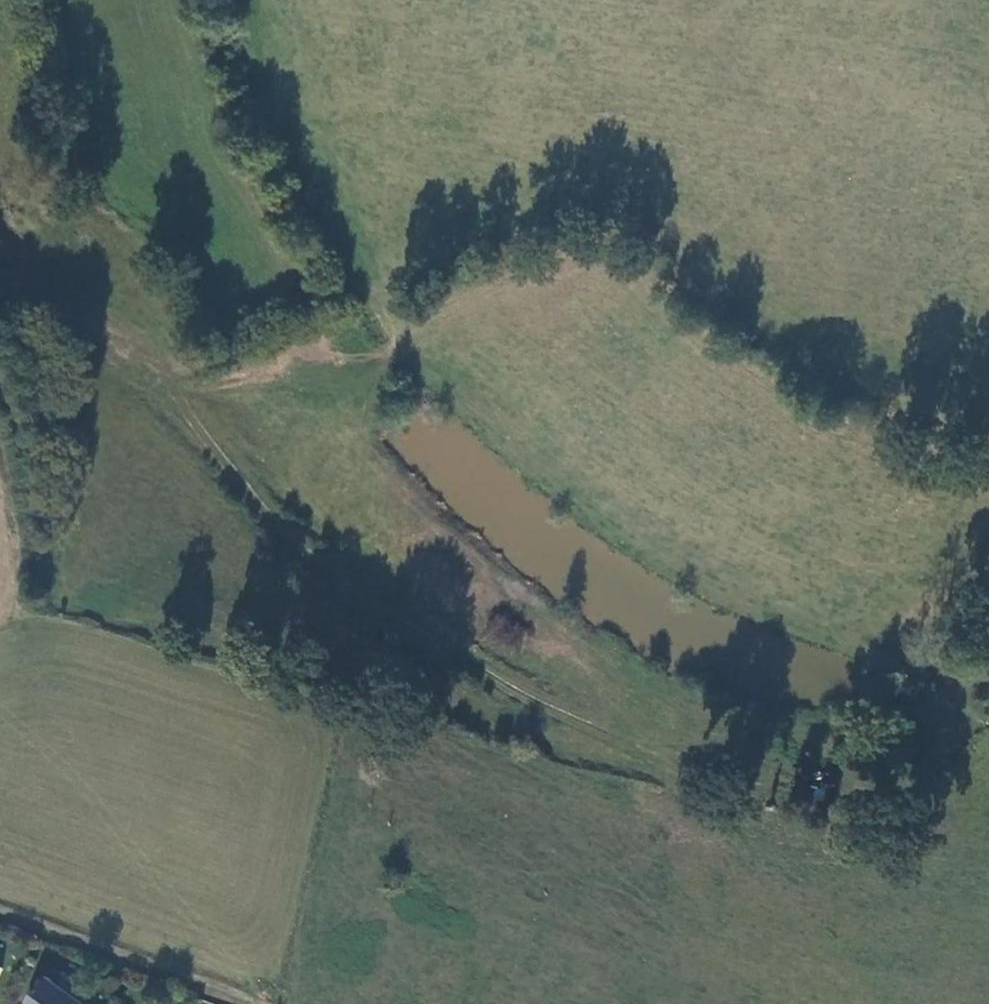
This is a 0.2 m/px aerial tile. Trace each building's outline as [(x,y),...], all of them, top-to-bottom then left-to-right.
[(54,980),(36,1003),(87,1003),(54,980)]
